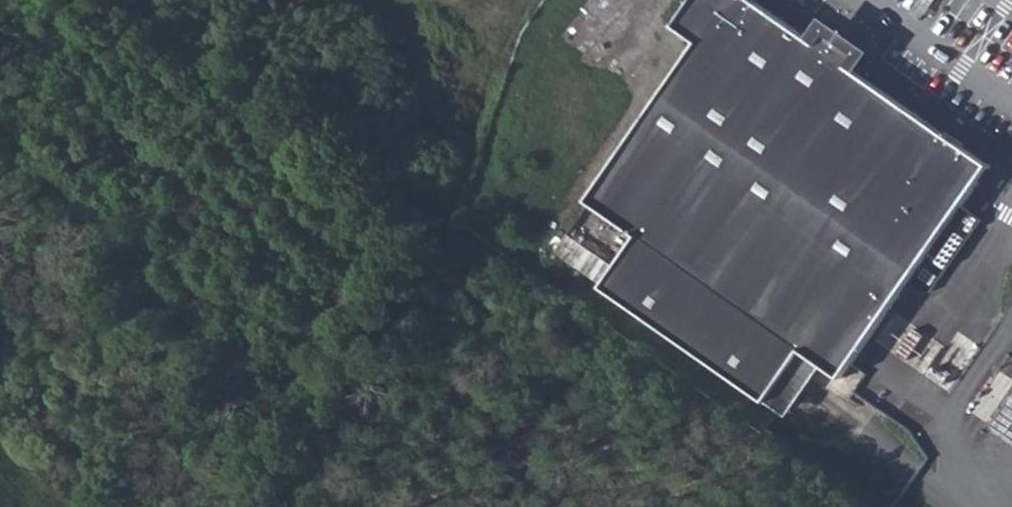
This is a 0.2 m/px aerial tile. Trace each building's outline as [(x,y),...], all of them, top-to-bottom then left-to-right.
[(756,0),(692,0),(674,25),(698,42),(588,200),(638,235),(603,287),(767,401),(803,350),(823,364),(842,378),(991,164),(849,66),(859,52),(826,29),(817,42),(756,0)] [(992,423),(1011,437),(1011,395),(992,423)]
